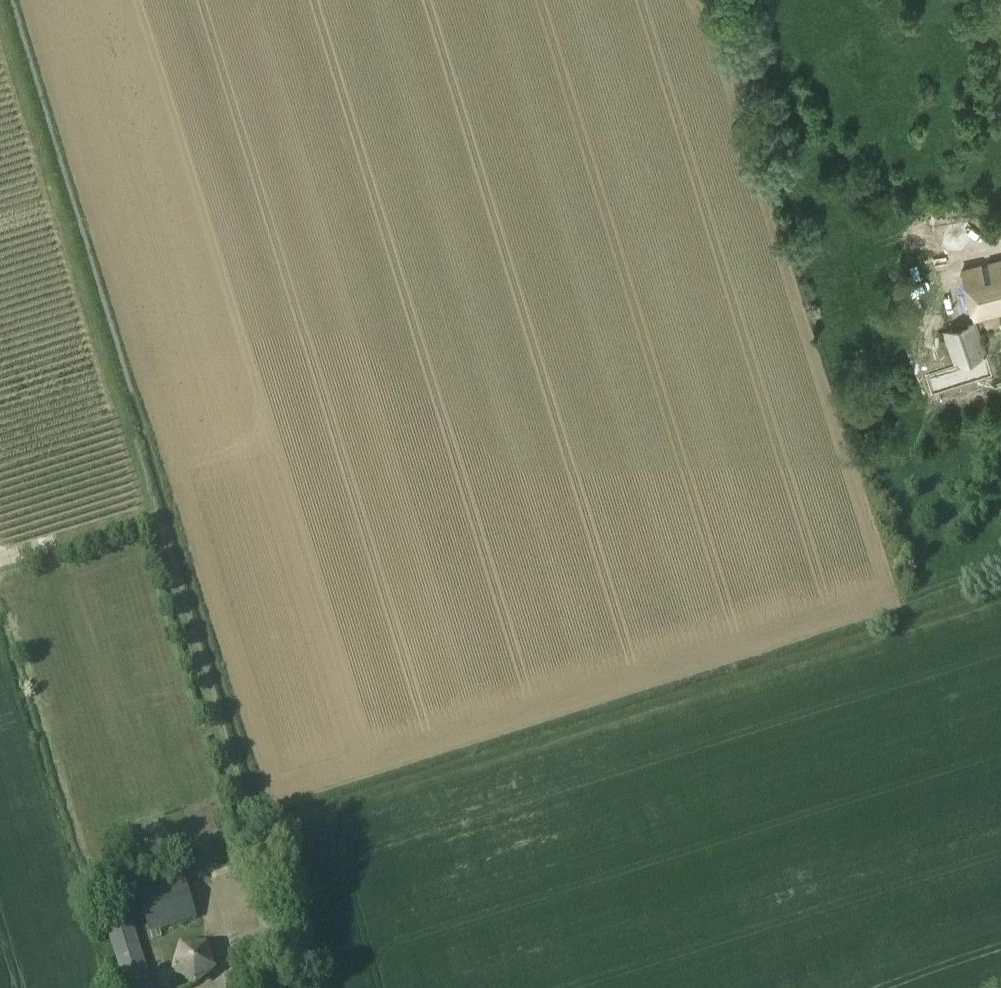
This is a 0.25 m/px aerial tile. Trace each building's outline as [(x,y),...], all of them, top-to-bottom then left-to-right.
[(964,271),(976,318),(1000,311),(1000,261),(964,271)] [(945,332),(963,386),(992,376),(984,354),(985,354),(974,323),(945,332)] [(151,934),(197,920),(184,879),(137,893),(151,934)] [(135,922),(110,929),(127,987),(154,987),(135,922)] [(177,974),(194,987),(213,974),(206,951),(183,951),(177,974)]
